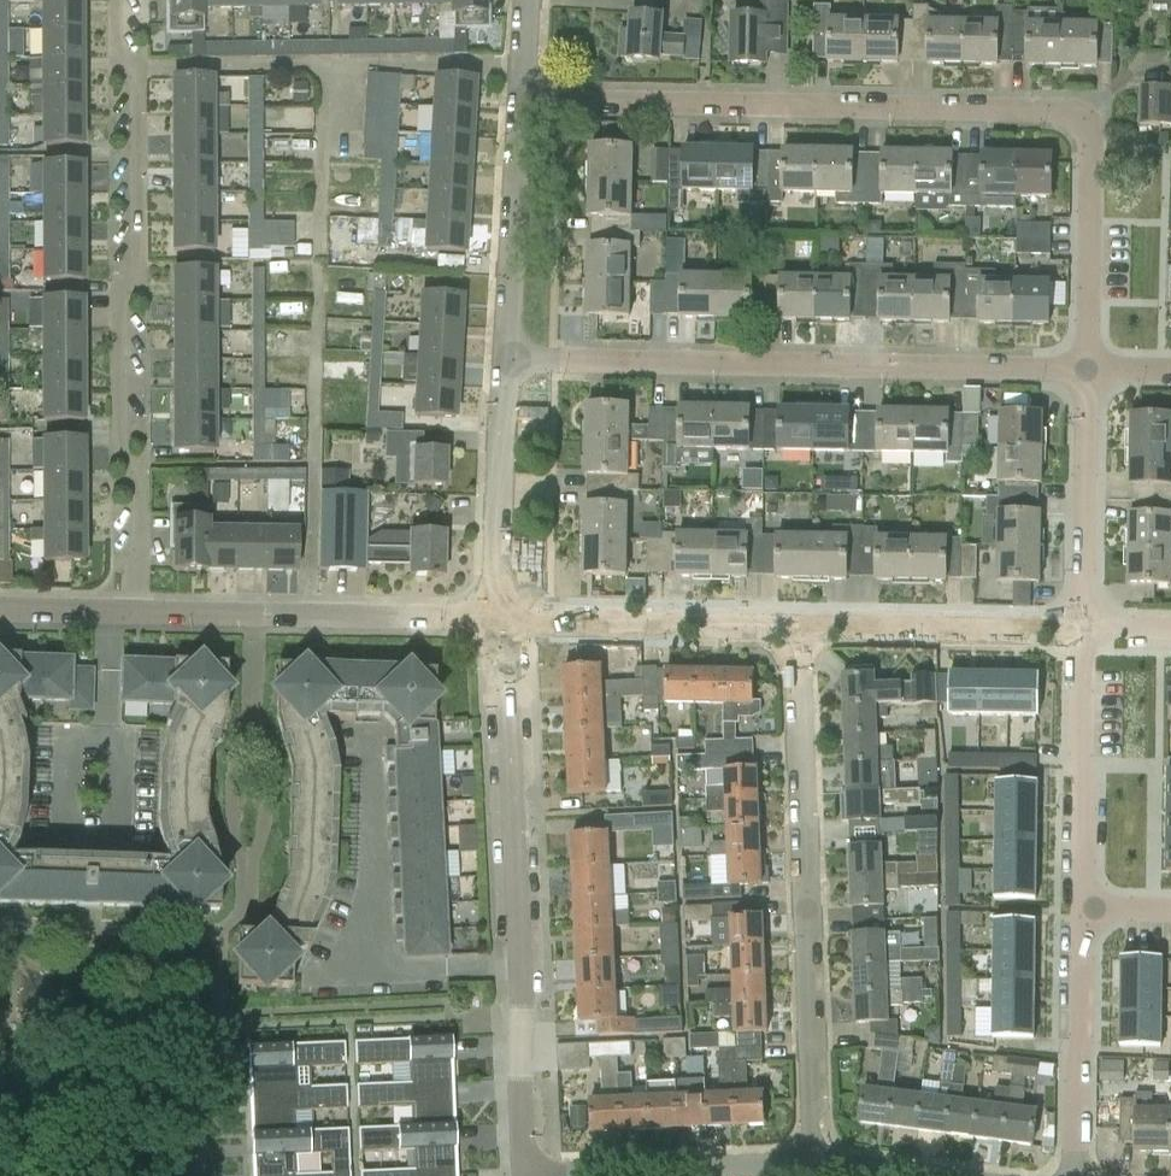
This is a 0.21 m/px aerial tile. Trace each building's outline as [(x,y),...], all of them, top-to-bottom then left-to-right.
[(43,1),(43,29),(81,29),(81,0),(43,1)] [(204,9),(203,0),(167,0),(168,34),(191,33),(204,33),(204,9)] [(204,9),(232,8),(232,0),(203,0),(204,9)] [(249,19),(261,18),(261,8),(261,0),(232,0),(232,8),(249,8),(249,19)] [(466,29),(489,28),(489,0),(453,0),(453,5),(453,29),(466,29)] [(736,16),(733,16),(732,64),(766,65),(766,35),(786,35),(786,0),(753,0),(753,7),(736,16)] [(8,29),(8,6),(8,1),(5,1),(0,1),(0,29),(8,29)] [(863,19),(831,19),(831,6),(814,5),(813,59),(828,60),(828,62),(863,62),(863,19)] [(963,21),(944,21),(944,16),(929,9),(929,6),(913,6),(913,20),(912,61),(927,61),(926,64),(962,64),(963,21)] [(1012,63),(1013,12),(1013,7),(998,7),(997,22),(963,21),(962,64),(997,65),(997,63),(1012,63)] [(1062,66),(1062,23),(1063,9),(1028,9),(1028,12),(1013,12),(1012,63),(1027,63),(1027,65),(1062,66)] [(659,60),(659,57),(699,60),(702,21),(684,20),(683,36),(661,35),(662,15),(632,13),(629,58),(659,60)] [(897,61),(912,61),(913,20),(863,19),(863,62),(897,63),(897,61)] [(1112,24),(1062,23),(1062,66),(1096,67),(1096,64),(1111,65),(1112,24)] [(8,58),(8,29),(0,29),(0,58),(8,58)] [(43,29),(43,57),(81,57),(81,29),(43,29)] [(466,29),(453,29),(454,40),(454,42),(466,42),(466,29)] [(204,33),(191,33),(191,46),(204,46),(204,45),(204,33)] [(454,42),(454,40),(424,41),(424,55),(454,55),(454,42)] [(395,55),(395,41),(367,42),(367,56),(395,55)] [(424,41),(395,41),(395,55),(424,55),(424,41)] [(319,42),(288,43),(288,57),(320,57),(319,42)] [(339,56),(367,56),(367,42),(338,42),(339,56)] [(454,42),(454,55),(468,54),(468,53),(466,53),(466,42),(454,42)] [(259,43),(231,44),(231,58),(259,58),(259,43)] [(259,43),(259,58),(288,57),(288,43),(259,43)] [(204,46),(205,58),(231,58),(231,44),(204,45),(204,46)] [(190,58),(190,59),(205,58),(204,46),(191,46),(191,58),(190,58)] [(43,57),(43,86),(81,86),(81,57),(43,57)] [(8,86),(8,58),(0,58),(0,86),(8,86)] [(366,73),(365,102),(398,104),(400,75),(366,73)] [(1170,126),(1170,74),(1167,74),(1167,89),(1142,88),(1141,125),(1170,126)] [(173,77),(173,108),(211,108),(227,108),(227,95),(211,95),(211,77),(173,77)] [(435,77),(434,106),(473,109),(474,79),(435,77)] [(262,98),(262,78),(247,78),(247,107),(263,107),(262,98)] [(8,115),(8,86),(0,86),(0,115),(8,115)] [(31,99),(31,115),(43,115),(81,115),(81,86),(43,86),(43,99),(31,99)] [(365,102),(363,131),(397,133),(398,104),(365,102)] [(471,137),(473,109),(434,106),(432,135),(471,137)] [(247,107),(247,125),(247,135),(263,135),(263,107),(247,107)] [(211,135),(211,108),(173,108),(173,135),(211,135)] [(8,152),(8,115),(0,115),(0,152),(8,152)] [(43,115),(44,144),(82,144),(81,115),(43,115)] [(361,159),(381,161),(395,162),(397,133),(363,131),(361,159)] [(173,135),(173,163),(211,163),(211,135),(173,135)] [(247,135),(248,163),(263,163),(263,135),(247,135)] [(432,135),(430,163),(469,166),(471,137),(432,135)] [(590,146),(589,180),(632,182),(632,147),(590,146)] [(668,190),(717,191),(718,148),(683,148),(683,151),(668,150),(668,183),(668,190)] [(717,191),(737,191),(737,204),(767,204),(767,203),(768,152),(753,152),(753,149),(718,148),(717,191)] [(653,183),(668,183),(668,150),(653,150),(653,183)] [(782,152),(768,152),(767,203),(782,203),(783,192),(817,193),(818,150),(782,150),(782,152)] [(817,193),(836,193),(836,204),(866,205),(867,154),(853,154),(853,151),(818,150),(817,193)] [(882,194),(916,194),(917,152),(883,151),(882,154),(867,154),(866,205),(882,205),(882,194)] [(952,153),(917,152),(916,194),(916,212),(947,212),(947,207),(966,207),(967,156),(952,155),(952,153)] [(982,156),(967,156),(966,207),(1016,208),(1016,196),(1017,153),(982,153),(982,156)] [(1052,154),(1017,153),(1016,196),(1051,197),(1052,154)] [(9,157),(0,157),(0,194),(9,193),(9,157)] [(381,161),(380,171),(379,189),(394,189),(395,171),(395,162),(381,161)] [(211,192),(211,170),(225,170),(225,163),(211,164),(211,163),(173,163),(174,192),(211,192)] [(263,191),(263,163),(248,163),(248,191),(263,191)] [(430,163),(430,164),(419,163),(417,190),(418,192),(428,192),(468,195),(469,166),(430,163)] [(44,164),(44,193),(82,193),(82,164),(44,164)] [(631,231),(631,216),(632,182),(589,180),(589,215),(592,216),(591,231),(631,231)] [(392,218),(393,203),(394,189),(379,189),(378,209),(377,218),(392,218)] [(263,220),(263,191),(248,191),(248,220),(263,220)] [(174,192),(174,220),(212,220),(211,192),(174,192)] [(428,192),(427,220),(466,223),(468,195),(428,192)] [(9,193),(0,194),(0,222),(9,222),(9,193)] [(82,222),(82,193),(44,193),(44,222),(82,222)] [(391,249),(392,227),(392,218),(377,218),(376,247),(391,249)] [(212,250),(212,220),(174,220),(174,250),(212,250)] [(263,225),(263,220),(248,220),(248,251),(263,251),(263,245),(263,225)] [(464,252),(466,223),(427,220),(425,250),(464,252)] [(9,250),(9,222),(0,222),(0,251),(9,250)] [(82,250),(82,222),(44,222),(44,250),(82,250)] [(1017,224),(1017,239),(1051,240),(1051,224),(1017,224)] [(291,225),(263,225),(263,245),(291,245),(291,225)] [(591,231),(591,246),(589,246),(588,281),(629,282),(630,246),(640,247),(641,231),(631,231),(591,231)] [(1051,255),(1051,240),(1017,239),(1016,255),(1051,255)] [(9,250),(0,251),(0,281),(9,281),(9,250)] [(83,279),(82,250),(44,250),(44,280),(83,279)] [(251,260),(251,300),(272,300),(272,261),(264,261),(264,260),(251,260)] [(849,318),(864,319),(865,265),(850,264),(850,278),(815,278),(815,320),(849,320),(849,318)] [(948,320),(965,320),(965,314),(966,270),(966,265),(934,264),(934,279),(915,279),(914,322),(948,322),(948,320)] [(915,279),(893,279),(893,265),(865,265),(864,319),(878,319),(878,321),(914,322),(915,279)] [(765,317),(766,277),(766,266),(750,266),(750,276),(715,276),(714,318),(750,319),(750,317),(765,317)] [(965,314),(978,315),(978,323),(1013,324),(1014,281),(994,280),(995,271),(966,270),(965,314)] [(174,271),(174,302),(213,301),(213,271),(174,271)] [(666,282),(665,315),(680,315),(680,318),(714,318),(715,276),(666,275),(666,282)] [(765,317),(779,317),(779,319),(815,320),(815,278),(766,277),(765,317)] [(629,317),(629,282),(588,281),(587,316),(629,317)] [(1049,281),(1014,281),(1013,324),(1048,324),(1049,281)] [(650,315),(665,315),(666,282),(651,282),(650,315)] [(8,300),(8,289),(0,290),(0,330),(8,330),(8,300)] [(462,292),(422,290),(408,289),(406,321),(460,324),(462,292)] [(374,291),(372,319),(384,320),(385,292),(374,291)] [(43,299),(43,330),(83,330),(83,299),(43,299)] [(229,318),(213,318),(213,301),(174,302),(175,331),(214,331),(214,330),(229,330),(229,318)] [(288,301),(264,301),(252,301),(252,331),(264,330),(264,329),(288,329),(288,301)] [(372,319),(371,333),(370,351),(382,352),(384,320),(372,319)] [(419,338),(419,353),(458,355),(460,324),(406,321),(406,323),(414,324),(413,338),(419,338)] [(8,330),(0,330),(0,359),(8,359),(8,330)] [(83,360),(83,330),(43,330),(43,360),(83,360)] [(252,331),(252,359),(264,359),(264,330),(252,331)] [(175,331),(175,361),(214,361),(214,331),(175,331)] [(360,351),(370,351),(371,333),(361,332),(360,351)] [(380,383),(382,352),(370,351),(369,357),(368,382),(380,383)] [(405,379),(415,379),(416,353),(405,353),(405,379)] [(419,353),(417,384),(457,387),(458,355),(419,353)] [(274,359),(264,359),(252,359),(252,390),(264,390),(264,368),(274,368),(274,359)] [(83,389),(83,360),(43,360),(43,390),(83,389)] [(175,361),(175,390),(214,390),(214,361),(175,361)] [(378,412),(380,383),(368,382),(365,429),(377,430),(378,412)] [(455,419),(457,387),(417,384),(415,416),(455,419)] [(84,420),(83,389),(43,390),(44,420),(84,420)] [(175,390),(175,420),(214,420),(214,390),(175,390)] [(252,390),(252,419),(275,419),(289,419),(289,390),(264,390),(252,390)] [(649,426),(628,426),(629,406),(587,405),(586,440),(628,441),(664,442),(664,414),(664,409),(649,408),(649,426)] [(714,450),(714,407),(680,407),(680,415),(664,414),(664,442),(663,468),(665,468),(665,473),(678,474),(678,465),(713,466),(714,450)] [(714,450),(749,450),(764,450),(765,410),(750,410),(750,408),(714,407),(714,450)] [(778,411),(765,410),(764,450),(813,451),(814,409),(778,408),(778,411)] [(864,412),(849,412),(849,410),(814,409),(813,451),(863,452),(864,412)] [(879,413),(864,412),(863,452),(913,453),(914,411),(879,410),(879,413)] [(948,411),(914,411),(913,453),(963,454),(963,447),(964,415),(948,414),(948,411)] [(403,414),(378,412),(377,430),(401,431),(403,414)] [(1000,412),(999,448),(1042,448),(1042,413),(1000,412)] [(1130,449),(1170,450),(1170,415),(1131,414),(1130,449)] [(979,415),(964,415),(963,447),(978,447),(979,415)] [(275,445),(275,419),(252,419),(252,462),(288,462),(288,445),(275,445)] [(215,450),(214,420),(175,420),(176,451),(215,450)] [(387,433),(387,458),(396,458),(401,458),(401,468),(411,468),(411,486),(445,486),(445,453),(423,452),(423,433),(387,433)] [(9,471),(9,440),(0,440),(0,471),(9,471)] [(44,440),(44,471),(84,471),(84,440),(44,440)] [(588,490),(627,491),(639,491),(639,476),(627,476),(628,441),(586,440),(585,475),(588,475),(588,490)] [(1039,498),(1039,483),(1041,483),(1042,448),(999,448),(998,496),(1039,498)] [(1132,499),(1170,500),(1170,450),(1130,449),(1129,485),(1133,485),(1132,499)] [(196,470),(195,488),(208,488),(208,484),(208,470),(196,470)] [(208,484),(237,484),(237,470),(208,470),(208,484)] [(267,470),(237,470),(237,484),(267,484),(267,470)] [(267,470),(267,484),(305,484),(306,470),(267,470)] [(321,470),(321,492),(359,492),(359,485),(348,485),(349,471),(321,470)] [(9,481),(9,471),(0,471),(0,501),(9,501),(9,481)] [(84,500),(84,471),(44,471),(44,501),(84,500)] [(860,491),(860,475),(824,476),(825,492),(860,491)] [(195,488),(195,506),(208,506),(208,488),(195,488)] [(588,490),(588,504),(585,504),(584,539),(626,540),(627,491),(588,490)] [(411,533),(410,548),(366,547),(367,493),(352,493),(320,492),(318,570),(365,571),(366,565),(409,566),(409,577),(443,578),(444,533),(411,533)] [(829,510),(858,510),(858,493),(829,493),(829,510)] [(419,517),(440,524),(447,503),(427,495),(419,517)] [(1041,512),(1038,512),(1039,498),(998,496),(987,496),(986,517),(998,517),(997,547),(1040,548),(1041,512)] [(1170,529),(1170,500),(1132,499),(1132,513),(1128,513),(1127,549),(1170,550),(1170,529)] [(44,501),(44,529),(84,529),(84,500),(44,501)] [(9,501),(0,501),(0,531),(9,531),(9,501)] [(207,530),(208,506),(195,506),(172,506),(171,541),(176,541),(175,569),(206,570),(207,530)] [(846,579),(846,577),(861,577),(862,527),(833,526),(833,537),(812,536),(811,578),(846,579)] [(912,538),(878,538),(878,528),(863,528),(863,527),(862,527),(861,577),(875,577),(875,580),(911,580),(912,538)] [(30,542),(44,542),(45,561),(84,561),(84,529),(44,529),(30,529),(30,542)] [(207,530),(206,570),(236,570),(237,530),(207,530)] [(236,570),(266,571),(267,531),(237,530),(236,570)] [(9,531),(0,531),(0,562),(9,562),(9,531)] [(298,531),(267,531),(266,571),(297,571),(298,531)] [(712,535),(677,534),(663,534),(663,541),(662,574),(676,574),(676,576),(712,576),(712,535)] [(747,575),(762,575),(763,536),(712,535),(712,576),(747,577),(747,575)] [(812,536),(776,536),(763,536),(762,575),(775,576),(775,578),(811,578),(812,536)] [(962,539),(912,538),(911,580),(946,581),(946,579),(961,579),(962,546),(962,539)] [(626,575),(626,540),(584,539),(584,574),(626,575)] [(647,573),(662,574),(663,541),(648,540),(647,573)] [(977,546),(962,546),(961,579),(976,579),(977,546)] [(1039,583),(1040,548),(997,547),(996,582),(1039,583)] [(1169,585),(1170,550),(1127,549),(1127,584),(1169,585)] [(19,700),(20,660),(20,656),(0,656),(0,904),(77,907),(89,907),(101,908),(220,912),(221,874),(222,874),(221,871),(206,821),(207,821),(207,819),(206,819),(208,769),(209,767),(208,767),(226,718),(227,715),(226,715),(228,663),(174,662),(174,665),(173,705),(174,705),(174,709),(165,728),(170,731),(166,738),(159,765),(157,820),(163,847),(168,862),(90,859),(12,856),(19,842),(26,815),(28,760),(23,733),(20,726),(25,724),(18,704),(18,700),(19,700)] [(19,700),(46,701),(47,660),(20,660),(19,700)] [(71,661),(47,660),(46,701),(69,702),(69,710),(91,711),(92,672),(71,671),(71,661)] [(122,703),(147,704),(148,664),(123,663),(122,703)] [(147,704),(173,705),(174,665),(148,664),(147,704)] [(394,728),(395,747),(395,752),(436,750),(434,725),(435,725),(435,722),(434,722),(436,670),(278,665),(276,717),(276,719),(291,769),(290,769),(291,772),(289,821),(289,824),(288,873),(287,873),(287,876),(269,925),(268,927),(279,928),(279,934),(256,934),(240,933),(238,987),(292,989),(292,984),(292,977),(293,950),(306,950),(306,951),(307,952),(329,905),(336,878),(340,771),(334,744),(325,720),(325,718),(327,715),(383,717),(394,728)] [(659,711),(659,704),(657,670),(657,668),(635,669),(636,681),(601,683),(600,665),(563,667),(565,702),(602,700),(644,697),(645,711),(659,711)] [(874,684),(874,674),(874,668),(850,669),(850,675),(842,675),(843,707),(888,705),(922,704),(938,703),(937,675),(912,676),(912,683),(874,684)] [(695,671),(666,670),(666,669),(657,670),(659,704),(665,703),(695,703),(695,671)] [(695,703),(723,703),(724,671),(695,671),(695,703)] [(762,702),(753,702),(754,671),(724,671),(723,703),(723,723),(740,723),(740,719),(754,719),(755,717),(761,715),(762,702)] [(948,672),(948,714),(979,714),(979,713),(979,674),(979,672),(948,672)] [(979,713),(979,714),(1007,715),(1008,713),(1008,674),(1008,673),(979,672),(979,674),(979,713)] [(1008,713),(1007,715),(1038,715),(1039,673),(1008,673),(1008,674),(1008,713)] [(603,728),(602,700),(565,702),(566,730),(603,728)] [(939,719),(938,703),(922,704),(923,720),(939,719)] [(876,732),(876,718),(888,718),(888,705),(843,707),(844,734),(876,732)] [(604,760),(603,728),(566,730),(567,761),(604,760)] [(917,760),(925,760),(936,760),(936,731),(924,731),(925,755),(917,755),(917,760)] [(893,748),(877,748),(876,732),(844,734),(845,764),(877,762),(893,762),(893,748)] [(677,750),(695,749),(695,737),(677,738),(677,750)] [(753,739),(725,740),(725,755),(734,755),(753,754),(753,739)] [(706,741),(706,755),(725,755),(725,740),(706,741)] [(652,746),(652,755),(671,755),(671,746),(652,746)] [(437,777),(436,750),(395,752),(395,747),(386,748),(386,763),(396,763),(396,773),(397,779),(437,777)] [(949,769),(978,769),(978,755),(949,754),(949,769)] [(757,768),(734,769),(734,755),(725,755),(706,755),(677,756),(678,771),(706,770),(707,800),(758,798),(757,768)] [(978,769),(1007,770),(1007,755),(978,755),(978,769)] [(1037,755),(1007,755),(1007,770),(1038,770),(1037,755)] [(606,791),(604,760),(567,761),(569,793),(606,791)] [(877,762),(845,764),(846,794),(897,791),(896,762),(893,762),(877,762)] [(397,788),(398,798),(398,805),(438,803),(437,777),(397,779),(396,773),(387,773),(388,789),(397,788)] [(944,776),(945,810),(959,811),(959,775),(944,776)] [(995,780),(995,811),(996,811),(1035,812),(1036,812),(1037,781),(995,780)] [(880,819),(879,805),(896,805),(896,808),(922,807),(922,815),(905,816),(906,833),(938,832),(937,790),(926,790),(897,791),(846,794),(841,794),(842,821),(880,819)] [(673,806),(672,791),(643,792),(643,807),(673,806)] [(398,814),(399,824),(399,830),(440,828),(438,803),(398,805),(398,798),(388,799),(389,814),(398,814)] [(707,812),(726,812),(727,827),(759,826),(758,798),(707,800),(707,812)] [(945,810),(945,839),(960,839),(959,811),(945,810)] [(995,811),(995,840),(996,840),(1035,840),(1036,840),(1036,812),(1035,812),(996,811),(995,811)] [(644,815),(615,816),(616,830),(645,829),(653,828),(674,827),(673,813),(644,815)] [(400,839),(400,849),(401,856),(441,853),(440,828),(399,830),(399,824),(390,824),(391,840),(400,839)] [(476,826),(458,827),(459,852),(477,851),(476,826)] [(711,857),(728,857),(760,855),(759,826),(727,827),(727,843),(710,843),(711,857)] [(702,848),(702,828),(681,829),(682,849),(702,848)] [(571,834),(572,866),(610,864),(608,832),(571,834)] [(945,839),(945,867),(960,868),(960,839),(945,839)] [(995,840),(994,868),(996,868),(1034,869),(1035,869),(1036,840),(1035,840),(996,840),(995,840)] [(917,863),(881,864),(881,846),(849,848),(850,877),(938,874),(937,856),(917,856),(917,863)] [(401,865),(402,875),(402,881),(442,879),(441,853),(401,856),(400,849),(391,850),(392,865),(401,865)] [(768,869),(761,869),(760,855),(728,857),(729,886),(712,886),(712,884),(683,885),(684,900),(742,898),(742,885),(761,885),(761,884),(769,884),(768,869)] [(572,866),(574,897),(611,895),(610,864),(572,866)] [(961,899),(960,868),(945,867),(946,899),(961,899)] [(994,868),(994,899),(1035,900),(1035,869),(1034,869),(996,868),(994,868)] [(938,874),(850,877),(851,906),(853,906),(883,905),(882,891),(899,890),(899,888),(938,886),(938,874)] [(402,890),(403,900),(403,907),(444,904),(442,879),(402,881),(402,875),(393,875),(393,891),(402,890)] [(658,883),(658,893),(676,893),(676,882),(658,883)] [(677,903),(676,893),(658,893),(659,904),(677,903)] [(574,897),(575,927),(612,926),(611,895),(574,897)] [(404,916),(404,926),(405,932),(445,930),(444,904),(403,907),(403,900),(394,901),(395,916),(404,916)] [(685,921),(714,920),(714,905),(684,906),(685,921)] [(946,912),(947,949),(961,950),(961,912),(946,912)] [(730,917),(731,946),(763,945),(762,915),(730,917)] [(993,919),(993,950),(994,950),(1033,951),(1034,951),(1035,920),(993,919)] [(447,956),(445,930),(405,932),(404,926),(395,926),(396,942),(405,941),(406,959),(447,956)] [(575,927),(576,959),(614,958),(612,926),(575,927)] [(854,934),(852,934),(853,965),(901,963),(940,961),(939,948),(901,949),(901,948),(885,949),(884,933),(854,934)] [(661,945),(661,956),(680,955),(679,944),(661,945)] [(731,946),(733,975),(764,974),(763,945),(731,946)] [(947,949),(947,978),(961,978),(961,950),(947,949)] [(993,950),(992,979),(994,979),(1032,979),(1034,979),(1034,951),(1033,951),(994,950),(993,950)] [(680,966),(680,955),(661,956),(662,967),(680,966)] [(688,978),(698,977),(706,977),(705,956),(687,957),(688,978)] [(1121,957),(1121,988),(1122,988),(1160,989),(1162,989),(1162,958),(1121,957)] [(576,959),(578,990),(615,989),(614,958),(576,959)] [(853,965),(854,993),(922,990),(922,979),(901,980),(901,963),(853,965)] [(713,1004),(713,1005),(766,1003),(764,974),(733,975),(733,990),(706,991),(706,1004),(713,1004)] [(699,987),(698,977),(688,978),(688,988),(699,987)] [(947,978),(947,1006),(962,1007),(961,978),(947,978)] [(992,979),(992,1007),(993,1007),(1032,1008),(1033,1008),(1034,979),(1032,979),(994,979),(992,979)] [(1121,988),(1120,1016),(1122,1016),(1160,1017),(1161,1017),(1162,989),(1160,989),(1122,988),(1121,988)] [(636,1020),(616,1020),(615,989),(578,990),(579,1022),(597,1021),(598,1037),(636,1035),(636,1020)] [(887,1021),(887,1007),(904,1006),(904,1004),(923,1003),(923,1002),(933,1001),(933,992),(922,992),(922,990),(854,993),(855,1022),(870,1022),(870,1031),(870,1033),(898,1037),(897,1021),(887,1021)] [(714,1019),(734,1018),(735,1033),(767,1032),(766,1003),(713,1005),(714,1019)] [(962,1037),(962,1007),(947,1006),(947,1037),(962,1037)] [(992,1007),(991,1038),(1032,1039),(1033,1008),(1032,1008),(993,1007),(992,1007)] [(1120,1016),(1120,1047),(1161,1048),(1161,1017),(1160,1017),(1122,1016),(1120,1016)] [(683,1032),(683,1017),(653,1019),(654,1033),(683,1032)] [(883,1051),(878,1090),(863,1088),(858,1123),(889,1127),(894,1092),(897,1070),(901,1037),(898,1037),(870,1033),(868,1049),(883,1051)] [(914,1039),(901,1037),(897,1070),(911,1072),(913,1055),(912,1055),(914,1039)] [(446,1039),(354,1042),(355,1066),(409,1063),(410,1083),(410,1084),(448,1083),(452,1083),(451,1060),(447,1060),(446,1039)] [(685,1039),(675,1040),(676,1058),(686,1057),(685,1039)] [(665,1058),(676,1058),(675,1040),(664,1040),(665,1058)] [(591,1132),(621,1130),(619,1074),(618,1057),(617,1042),(556,1045),(557,1070),(590,1069),(590,1058),(601,1057),(603,1099),(589,1099),(591,1132)] [(632,1042),(617,1042),(618,1057),(632,1056),(632,1042)] [(344,1043),(253,1047),(254,1069),(249,1069),(250,1092),(255,1092),(255,1091),(292,1090),(292,1089),(291,1069),(345,1066),(344,1043)] [(762,1046),(732,1047),(735,1126),(764,1124),(763,1092),(748,1093),(747,1062),(763,1061),(762,1046)] [(720,1094),(706,1095),(707,1127),(735,1126),(732,1047),(719,1048),(720,1061),(719,1061),(720,1094)] [(993,1072),(1007,1075),(1008,1059),(994,1057),(993,1072)] [(1036,1111),(1023,1109),(1027,1078),(1037,1079),(1039,1062),(1008,1058),(1008,1059),(1007,1075),(1012,1076),(1010,1089),(1009,1089),(1002,1142),(1031,1145),(1036,1111)] [(938,1098),(921,1096),(916,1130),(945,1134),(954,1065),(943,1063),(938,1098)] [(977,1103),(963,1101),(967,1067),(954,1065),(945,1134),(973,1138),(977,1103)] [(632,1074),(619,1074),(621,1130),(648,1129),(647,1100),(633,1101),(632,1074)] [(705,1079),(675,1080),(677,1128),(707,1127),(706,1095),(705,1079)] [(646,1081),(647,1086),(648,1129),(677,1128),(675,1080),(646,1081)] [(411,1107),(412,1127),(412,1128),(449,1126),(449,1127),(454,1127),(453,1103),(448,1103),(448,1083),(410,1084),(410,1083),(356,1086),(357,1109),(411,1107)] [(294,1133),(294,1132),(293,1112),(347,1110),(346,1086),(292,1089),(292,1090),(255,1091),(255,1092),(256,1112),(251,1112),(252,1135),(257,1135),(294,1133)] [(973,1138),(1002,1142),(1009,1089),(996,1087),(994,1105),(977,1103),(973,1138)] [(921,1096),(894,1092),(889,1127),(916,1130),(921,1096)] [(1120,1135),(1134,1135),(1134,1143),(1134,1152),(1170,1152),(1170,1110),(1153,1110),(1153,1093),(1136,1094),(1135,1099),(1121,1099),(1120,1135)] [(450,1147),(449,1127),(449,1126),(412,1128),(412,1127),(358,1129),(359,1153),(413,1150),(414,1170),(414,1171),(451,1169),(451,1170),(456,1170),(455,1147),(450,1147)] [(257,1135),(258,1155),(253,1155),(254,1175),(296,1175),(295,1155),(330,1154),(331,1168),(350,1167),(348,1130),(294,1132),(294,1133),(257,1135)]
